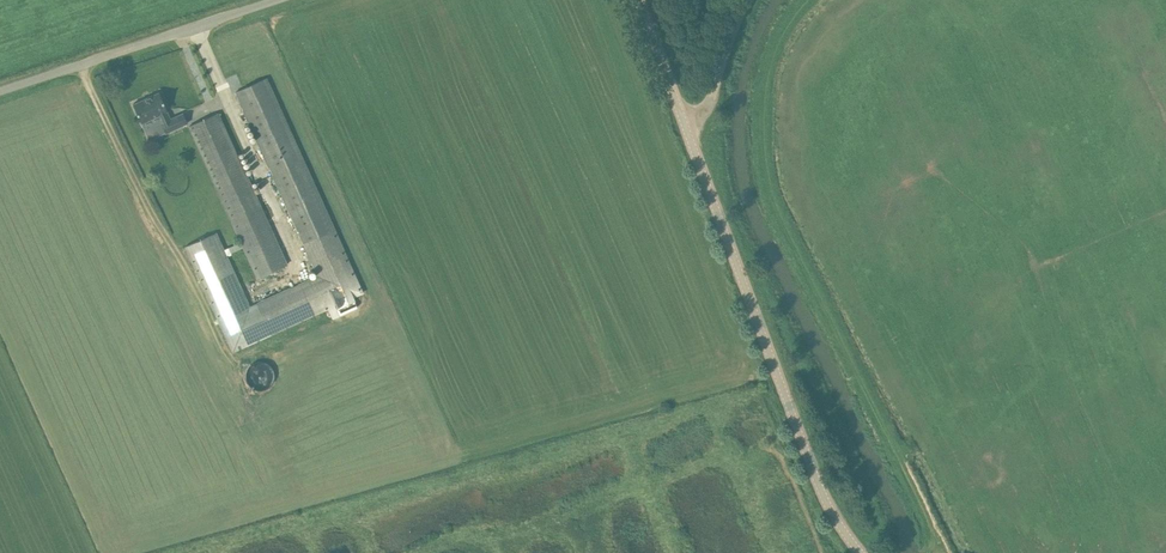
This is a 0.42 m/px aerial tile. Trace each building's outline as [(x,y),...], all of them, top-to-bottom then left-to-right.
[(216,232),(185,247),(233,352),(264,337),(288,327),(329,308),(334,318),(358,308),(353,297),(363,292),(267,78),(236,92),(318,276),(250,307),(226,255),(243,247),(257,278),(287,265),(219,113),(189,126),(241,242),(224,250),(216,232)] [(159,92),(133,104),(141,123),(160,114),(164,122),(161,123),(166,133),(188,123),(183,113),(170,119),(167,111),(168,111),(159,92)] [(252,363),(252,377),(257,377),(257,382),(269,382),(270,363),(252,363)]
